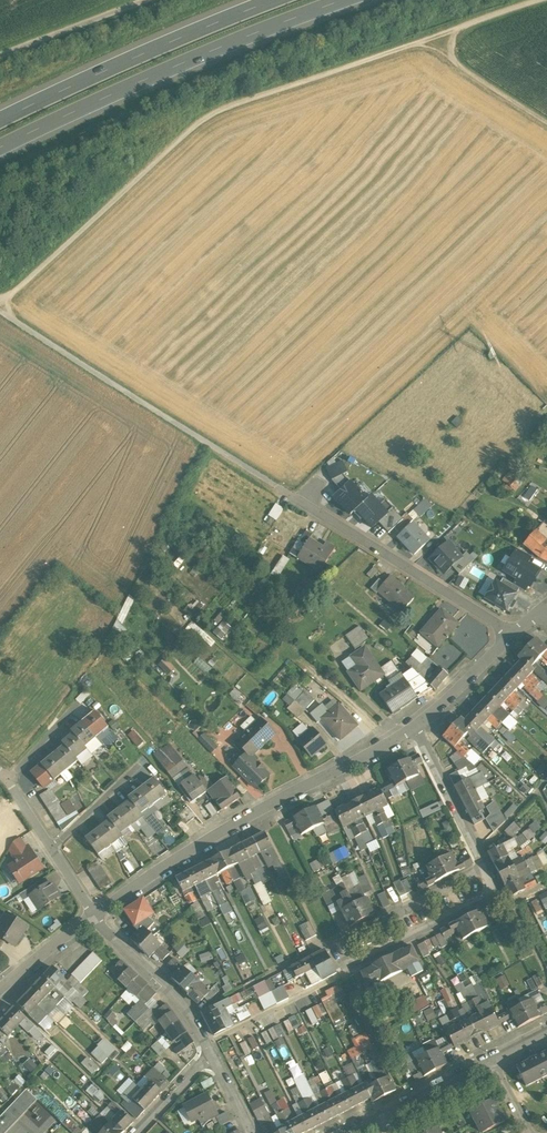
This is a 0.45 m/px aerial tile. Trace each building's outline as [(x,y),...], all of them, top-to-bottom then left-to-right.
[(327,469),(333,481),(348,474),(342,461),(327,469)] [(510,472),(503,480),(507,485),(504,488),(508,491),(510,488),(513,490),(521,481),(510,472)] [(355,511),(367,500),(352,483),(333,500),(349,517),(355,511)] [(524,497),(529,500),(537,489),(531,486),(524,497)] [(355,511),(372,532),(380,524),(390,515),(389,514),(372,496),(367,500),(355,511)] [(276,505),(269,515),(276,520),(283,510),(276,505)] [(394,528),(403,520),(394,509),(389,514),(390,515),(380,524),(389,533),(394,528)] [(403,520),(394,528),(399,533),(413,520),(408,515),(403,520)] [(399,537),(414,554),(428,542),(413,525),(399,537)] [(300,541),(298,540),(289,554),(297,559),(297,558),(309,540),(312,535),(306,531),(300,541)] [(534,532),(524,544),(540,558),(546,561),(546,543),(534,532)] [(309,540),(297,558),(320,572),(335,549),(326,543),(323,548),(309,540)] [(448,543),(430,559),(437,567),(438,566),(445,573),(453,566),(462,557),(448,543)] [(513,554),(528,563),(531,557),(516,548),(513,554)] [(462,557),(453,566),(460,573),(474,560),(467,552),(462,557)] [(530,587),(540,571),(528,563),(513,555),(504,571),(516,578),(529,586),(530,587)] [(283,556),(271,575),(276,579),(289,560),(283,556)] [(374,568),(367,575),(371,578),(378,571),(374,568)] [(414,599),(390,577),(384,584),(378,591),(379,591),(390,601),(386,606),(389,608),(388,609),(391,611),(392,610),(398,616),(414,599)] [(513,584),(503,578),(499,583),(516,594),(519,588),(513,584)] [(529,586),(516,578),(513,584),(519,588),(526,592),(529,586)] [(379,579),(371,589),(376,594),(379,591),(378,591),(384,584),(379,579)] [(499,583),(496,581),(492,586),(491,586),(487,592),(488,593),(485,598),(506,611),(516,594),(499,583)] [(442,609),(421,633),(437,647),(446,638),(447,639),(448,637),(447,636),(458,624),(442,609)] [(214,632),(222,638),(231,626),(222,620),(214,632)] [(359,626),(345,636),(355,650),(369,640),(359,626)] [(536,638),(527,647),(539,658),(543,654),(546,650),(546,648),(536,638)] [(539,658),(527,647),(519,656),(531,667),(535,662),(539,658)] [(360,664),(348,672),(361,690),(383,675),(365,648),(354,656),(360,664)] [(417,651),(405,664),(415,672),(421,664),(426,659),(417,651)] [(531,667),(519,656),(518,657),(522,660),(514,668),(526,679),(530,674),(534,670),(531,667)] [(404,679),(392,660),(380,669),(392,687),(380,696),(392,713),(399,708),(400,709),(417,697),(413,692),(404,679)] [(545,671),(535,662),(531,667),(534,670),(540,676),(545,671)] [(430,674),(421,664),(415,672),(427,683),(434,691),(447,676),(440,668),(440,669),(437,667),(430,674)] [(526,679),(514,668),(505,677),(517,688),(522,683),(526,679)] [(415,672),(404,679),(413,692),(427,683),(415,672)] [(540,683),(530,674),(526,679),(535,688),(540,683)] [(517,688),(505,677),(497,686),(509,697),(514,692),(517,688)] [(535,688),(526,679),(522,683),(525,686),(524,687),(530,693),(534,689),(535,688)] [(509,697),(497,686),(489,695),(500,706),(504,702),(509,697)] [(303,693),(296,687),(289,696),(294,701),(305,711),(314,701),(304,692),(303,693)] [(534,689),(530,693),(538,701),(543,696),(540,693),(539,693),(534,689)] [(523,701),(514,692),(509,697),(518,706),(523,701)] [(500,706),(489,695),(480,704),(492,715),(500,706)] [(543,696),(538,701),(537,702),(544,708),(546,705),(546,700),(543,696)] [(518,706),(509,697),(504,702),(513,711),(518,706)] [(262,710),(250,700),(245,706),(257,716),(262,710)] [(305,711),(294,701),(287,709),(298,719),(305,711)] [(523,701),(518,706),(523,710),(526,713),(529,710),(526,707),(528,705),(523,701)] [(339,704),(322,719),(340,740),(357,726),(339,704)] [(492,715),(480,704),(472,713),(484,724),(487,720),(492,715)] [(509,715),(500,706),(492,715),(501,724),(509,715)] [(518,706),(513,711),(518,715),(523,710),(518,706)] [(94,713),(82,723),(95,739),(107,729),(108,730),(109,729),(95,712),(94,713)] [(484,724),(472,713),(464,721),(461,718),(460,718),(475,733),(480,728),(484,724)] [(501,724),(492,715),(487,720),(496,729),(501,724)] [(509,715),(501,724),(506,729),(509,731),(517,722),(509,715)] [(261,718),(235,743),(248,756),(250,758),(251,757),(275,733),(261,718)] [(475,733),(460,718),(452,728),(463,739),(467,734),(470,737),(471,738),(475,733)] [(82,723),(72,731),(71,731),(70,731),(73,735),(73,734),(84,747),(85,747),(95,739),(82,723)] [(501,724),(496,729),(501,733),(506,729),(501,724)] [(312,728),(297,741),(312,758),(327,745),(312,728)] [(463,739),(452,728),(443,737),(455,748),(460,743),(463,739)] [(495,741),(480,728),(475,733),(490,746),(495,741)] [(490,746),(475,733),(471,738),(470,737),(467,739),(483,754),(490,746)] [(73,735),(63,743),(62,742),(62,743),(64,746),(65,745),(76,759),(76,758),(86,750),(87,751),(88,750),(85,747),(84,747),(73,734),(73,735)] [(204,734),(198,740),(211,754),(218,748),(204,734)] [(495,741),(490,746),(494,750),(499,745),(495,741)] [(469,752),(460,743),(455,748),(464,757),(469,752)] [(64,746),(54,754),(67,770),(78,761),(78,762),(79,761),(76,758),(76,759),(65,745),(64,746)] [(502,748),(498,753),(509,760),(512,755),(502,748)] [(481,759),(471,750),(469,752),(464,757),(465,758),(471,763),(474,766),(481,759)] [(54,754),(42,764),(41,763),(40,764),(54,781),(55,781),(55,780),(61,775),(67,770),(54,754)] [(419,755),(410,760),(414,767),(423,763),(419,755)] [(248,756),(243,762),(238,761),(235,764),(237,768),(236,769),(255,788),(268,775),(251,757),(250,758),(248,756)] [(179,758),(172,764),(180,772),(186,766),(179,758)] [(465,758),(454,764),(459,770),(466,766),(471,763),(465,758)] [(410,760),(399,765),(407,782),(418,776),(414,767),(410,760)] [(471,763),(466,766),(469,772),(477,768),(474,766),(471,763)] [(180,772),(172,764),(165,770),(172,779),(180,772)] [(54,781),(41,765),(31,772),(44,788),(54,781)] [(399,765),(387,771),(392,781),(395,788),(407,782),(399,765)] [(466,766),(459,770),(459,771),(458,772),(463,782),(469,779),(481,773),(477,768),(469,772),(466,766)] [(71,776),(67,770),(61,775),(65,780),(67,783),(73,779),(71,776)] [(458,772),(449,776),(455,786),(463,782),(458,772)] [(481,773),(469,779),(475,790),(487,784),(481,773)] [(194,777),(179,787),(191,803),(206,793),(194,777)] [(226,778),(209,790),(222,811),(240,798),(226,778)] [(167,796),(153,779),(153,780),(141,789),(153,805),(165,796),(166,797),(167,796)] [(463,782),(455,786),(460,798),(475,790),(469,779),(463,782)] [(247,791),(238,781),(233,786),(242,795),(247,791)] [(392,781),(379,788),(382,794),(385,793),(390,790),(395,788),(392,781)] [(0,788),(0,803),(9,797),(2,786),(0,788)] [(50,788),(40,795),(43,801),(54,794),(50,788)] [(382,794),(379,788),(368,794),(376,810),(382,807),(388,804),(382,794)] [(141,789),(129,798),(128,798),(130,801),(140,815),(141,815),(153,805),(141,789)] [(484,809),(475,790),(460,798),(474,825),(484,820),(480,811),(484,809)] [(54,794),(43,801),(47,806),(58,799),(54,794)] [(376,810),(368,794),(356,800),(365,816),(370,813),(376,810)] [(58,799),(47,806),(51,812),(61,805),(58,799)] [(68,816),(76,811),(69,800),(61,805),(65,810),(68,816)] [(356,800),(345,805),(354,822),(360,819),(365,816),(356,800)] [(443,800),(420,809),(423,817),(446,808),(443,800)] [(130,801),(119,810),(131,826),(142,818),(143,818),(141,815),(140,815),(130,801)] [(494,802),(487,807),(491,815),(486,819),(495,832),(505,822),(494,802)] [(217,813),(210,803),(205,807),(212,816),(217,813)] [(61,805),(51,812),(54,817),(65,810),(61,805)] [(153,805),(141,815),(143,818),(151,829),(158,838),(166,831),(155,817),(153,818),(151,816),(157,811),(153,805)] [(345,805),(334,811),(342,827),(348,825),(354,822),(345,805)] [(196,817),(188,807),(183,812),(191,821),(196,817)] [(315,807),(304,813),(312,830),(323,824),(320,818),(315,807)] [(389,820),(382,807),(376,810),(383,823),(389,820)] [(65,810),(54,817),(58,823),(68,816),(65,810)] [(119,810),(108,818),(107,817),(107,818),(109,821),(120,835),(120,834),(131,826),(119,810)] [(376,810),(370,813),(377,826),(383,823),(376,810)] [(68,816),(58,823),(63,831),(78,816),(76,811),(68,816)] [(191,821),(183,812),(178,816),(182,821),(186,826),(191,821)] [(304,813),(292,819),(297,829),(301,836),(312,830),(304,813)] [(331,813),(320,818),(323,824),(334,819),(331,813)] [(292,819),(284,823),(290,836),(296,833),(295,831),(297,829),(292,819)] [(323,824),(326,830),(337,824),(334,819),(323,824)] [(366,832),(360,819),(354,822),(360,835),(366,832)] [(109,821),(98,829),(110,846),(122,837),(122,838),(123,838),(120,834),(120,835),(109,821)] [(186,826),(182,821),(178,825),(183,833),(188,829),(186,826)] [(354,822),(348,825),(354,838),(360,835),(354,822)] [(526,839),(542,830),(538,822),(522,832),(526,839)] [(516,823),(506,829),(511,836),(520,830),(516,823)] [(98,829),(86,839),(85,838),(98,856),(98,855),(110,846),(98,829)] [(264,833),(253,838),(260,853),(265,850),(271,847),(264,833)] [(25,846),(19,838),(14,841),(9,849),(12,855),(25,846)] [(253,838),(242,844),(249,858),(255,855),(260,853),(253,838)] [(514,840),(502,846),(506,852),(517,846),(514,840)] [(242,844),(231,850),(238,864),(249,858),(242,844)] [(25,846),(12,855),(17,861),(30,852),(26,846),(25,846)] [(330,852),(334,862),(350,856),(346,846),(330,852)] [(502,846),(489,853),(494,864),(508,857),(506,852),(502,846)] [(271,847),(265,850),(271,862),(277,859),(271,847)] [(238,864),(231,850),(220,855),(227,870),(238,864)] [(17,861),(9,866),(20,883),(42,869),(31,852),(30,852),(17,861)] [(458,865),(452,853),(438,860),(447,877),(465,868),(462,863),(458,865)] [(220,855),(209,861),(216,875),(221,873),(227,870),(220,855)] [(261,867),(255,855),(249,858),(255,870),(261,867)] [(469,855),(461,860),(462,863),(465,868),(474,864),(469,855)] [(508,857),(494,864),(500,875),(514,868),(511,862),(508,857)] [(522,857),(511,862),(514,868),(525,863),(522,857)] [(249,858),(238,864),(242,872),(245,877),(250,874),(256,871),(255,870),(249,858)] [(277,859),(271,862),(275,870),(281,867),(277,859)] [(438,860),(425,867),(431,879),(426,882),(428,887),(447,877),(438,860)] [(216,875),(209,861),(198,867),(206,881),(215,876),(216,875)] [(98,862),(87,869),(91,874),(101,867),(98,862)] [(525,863),(514,868),(517,874),(528,869),(525,863)] [(238,864),(227,870),(233,881),(239,878),(237,874),(242,872),(238,864)] [(101,867),(91,874),(94,879),(105,873),(101,867)] [(198,867),(187,872),(195,887),(199,884),(206,881),(198,867)] [(514,868),(500,875),(505,886),(519,879),(517,874),(514,868)] [(227,870),(221,873),(227,885),(233,881),(227,870)] [(261,882),(256,871),(250,874),(255,885),(261,882)] [(187,872),(176,878),(183,893),(191,889),(195,887),(187,872)] [(105,873),(94,879),(98,885),(108,878),(105,873)] [(215,876),(206,881),(212,892),(217,889),(214,883),(218,881),(215,876)] [(108,878),(98,885),(101,890),(111,883),(108,878)] [(235,881),(246,905),(258,899),(252,886),(246,889),(241,878),(235,881)] [(424,878),(416,883),(420,891),(428,887),(426,882),(424,878)] [(533,878),(522,884),(525,891),(536,885),(533,878)] [(412,891),(406,879),(400,882),(406,894),(412,891)] [(519,879),(505,886),(511,898),(525,891),(522,884),(519,879)] [(400,882),(399,880),(393,883),(400,897),(406,894),(400,882)] [(206,881),(199,884),(202,890),(205,896),(212,892),(206,881)] [(40,889),(30,895),(30,896),(39,909),(59,896),(50,882),(40,889)] [(36,884),(20,894),(24,900),(30,896),(30,895),(40,889),(36,884)] [(355,893),(353,888),(346,891),(353,904),(365,898),(361,891),(355,893)] [(191,889),(183,893),(189,904),(196,900),(192,893),(193,893),(191,889)] [(346,891),(341,894),(343,900),(338,903),(341,910),(353,904),(346,891)] [(387,891),(379,893),(382,907),(390,905),(387,891)] [(365,898),(353,904),(362,921),(373,915),(365,898)] [(143,900),(125,911),(135,926),(148,918),(153,915),(143,900)] [(535,900),(530,903),(535,913),(541,910),(535,900)] [(224,915),(233,912),(230,902),(221,905),(224,915)] [(494,903),(485,908),(488,914),(489,916),(498,912),(494,903)] [(353,904),(341,910),(350,927),(362,921),(353,904)] [(485,908),(467,917),(476,934),(489,927),(483,916),(488,914),(485,908)] [(4,923),(1,922),(0,924),(0,936),(6,941),(15,946),(28,926),(7,913),(7,914),(9,916),(4,923)] [(262,932),(269,928),(263,916),(255,920),(262,932)] [(467,917),(449,926),(452,931),(453,931),(457,929),(463,941),(476,934),(467,917)] [(148,918),(135,926),(133,927),(138,932),(142,928),(146,932),(154,924),(148,918)] [(309,922),(298,927),(306,941),(316,936),(309,922)] [(449,926),(441,931),(445,939),(454,934),(453,931),(452,931),(449,926)] [(142,928),(138,932),(131,939),(140,948),(151,937),(146,932),(142,928)] [(442,948),(448,945),(442,934),(435,937),(442,948)] [(161,946),(151,937),(140,948),(149,957),(154,952),(161,946)] [(440,945),(435,937),(431,939),(435,948),(440,945)] [(433,949),(429,941),(424,943),(429,951),(433,949)] [(183,943),(176,950),(183,957),(190,950),(183,943)] [(418,946),(424,958),(429,955),(423,943),(418,946)] [(169,954),(161,946),(154,952),(163,960),(169,954)] [(410,946),(385,959),(394,976),(410,968),(418,963),(410,946)] [(324,951),(289,968),(295,980),(300,978),(315,970),(330,963),(324,951)] [(93,952),(71,975),(80,983),(102,961),(93,952)] [(174,958),(168,965),(176,973),(182,966),(174,958)] [(385,959),(360,972),(371,994),(377,991),(376,988),(375,988),(374,986),(394,976),(385,959)] [(129,969),(120,960),(114,967),(123,975),(129,969)] [(330,963),(315,970),(321,981),(336,974),(330,963)] [(192,976),(182,966),(176,973),(171,978),(181,987),(192,976)] [(52,968),(43,977),(55,988),(59,984),(64,979),(52,968)] [(123,975),(118,980),(127,989),(138,977),(129,969),(123,975)] [(315,970),(300,978),(306,989),(321,981),(315,970)] [(201,985),(192,976),(181,987),(190,996),(201,985)] [(55,988),(43,977),(35,985),(46,996),(55,988)] [(156,994),(139,977),(138,977),(127,989),(140,1001),(145,1005),(156,994)] [(73,988),(64,979),(59,984),(68,993),(73,988)] [(265,981),(239,994),(242,999),(253,994),(256,1000),(271,992),(265,981)] [(473,988),(471,989),(467,981),(463,983),(466,989),(472,1001),(478,997),(476,993),(473,988)] [(486,992),(480,981),(475,984),(479,991),(481,995),(482,994),(486,992)] [(46,996),(35,985),(26,994),(38,1005),(46,996)] [(201,985),(190,996),(198,1004),(204,998),(209,993),(209,992),(201,985)] [(282,986),(271,992),(276,1004),(288,998),(282,986)] [(213,987),(209,992),(209,993),(204,998),(209,1002),(218,992),(213,987)] [(55,988),(46,996),(56,1006),(65,997),(55,988)] [(472,1001),(466,989),(463,991),(465,994),(463,995),(468,1003),(472,1001)] [(271,992),(258,999),(264,1010),(276,1004),(271,992)] [(38,1005),(26,994),(17,1003),(29,1014),(38,1005)] [(478,997),(472,1001),(479,1013),(489,1008),(482,995),(478,997)] [(46,996),(38,1005),(48,1015),(56,1006),(46,996)] [(235,996),(228,1000),(231,1006),(238,1002),(235,996)] [(453,996),(444,1000),(450,1012),(451,1012),(457,1008),(457,1009),(460,1008),(453,996)] [(333,997),(322,1003),(333,1023),(344,1018),(333,997)] [(516,997),(505,1003),(509,1011),(520,1006),(516,997)] [(228,1000),(217,1006),(220,1012),(225,1009),(231,1006),(228,1000)] [(450,1012),(444,1000),(441,1002),(443,1005),(440,1006),(445,1015),(450,1012)] [(532,1000),(520,1006),(529,1022),(540,1016),(535,1005),(532,1000)] [(140,1001),(127,1015),(135,1022),(146,1013),(150,1010),(145,1005),(140,1001)] [(427,1001),(421,1004),(423,1009),(430,1006),(427,1001)] [(479,1013),(472,1001),(468,1003),(467,1004),(473,1016),(479,1013)] [(535,1005),(540,1016),(546,1013),(546,1009),(543,1001),(535,1005)] [(160,1009),(156,1004),(150,1010),(146,1013),(149,1018),(154,1014),(160,1009)] [(160,1009),(154,1014),(159,1021),(172,1012),(167,1004),(160,1009)] [(38,1005),(29,1014),(39,1024),(48,1015),(38,1005)] [(323,1016),(317,1005),(311,1009),(318,1019),(323,1016)] [(217,1006),(203,1012),(209,1024),(222,1017),(220,1012),(217,1006)] [(509,1011),(512,1017),(517,1028),(529,1022),(520,1006),(509,1011)] [(25,1017),(14,1007),(5,1016),(17,1027),(20,1024),(25,1017)] [(489,1008),(479,1013),(487,1030),(499,1024),(496,1018),(490,1007),(489,1008)] [(457,1008),(451,1012),(457,1024),(462,1022),(461,1020),(462,1019),(457,1009),(457,1008)] [(318,1022),(311,1009),(305,1012),(312,1025),(318,1022)] [(422,1021),(436,1018),(433,1009),(420,1012),(422,1021)] [(110,1010),(105,1016),(113,1024),(119,1018),(110,1010)] [(509,1011),(496,1018),(499,1024),(512,1017),(509,1011)] [(172,1012),(159,1021),(166,1032),(179,1023),(172,1012)] [(248,1012),(242,1015),(245,1020),(251,1017),(248,1012)] [(457,1024),(451,1012),(450,1012),(445,1015),(451,1027),(457,1024)] [(149,1018),(146,1013),(135,1022),(144,1030),(152,1023),(149,1018)] [(473,1016),(468,1019),(476,1036),(487,1030),(479,1013),(473,1016)] [(242,1015),(241,1014),(237,1016),(240,1023),(245,1020),(242,1015)] [(48,1015),(39,1024),(45,1029),(53,1020),(48,1015)] [(5,1016),(0,1021),(0,1028),(2,1031),(8,1036),(17,1027),(5,1016)] [(230,1020),(225,1022),(228,1029),(240,1023),(237,1016),(230,1020)] [(300,1027),(294,1016),(289,1019),(295,1030),(300,1027)] [(25,1017),(20,1024),(29,1032),(34,1026),(25,1017)] [(222,1017),(209,1024),(214,1035),(228,1029),(225,1022),(222,1017)] [(462,1022),(457,1024),(466,1041),(476,1036),(468,1019),(462,1022)] [(293,1030),(288,1020),(284,1023),(289,1033),(293,1030)] [(179,1023),(166,1032),(173,1042),(176,1040),(179,1038),(186,1033),(179,1023)] [(451,1027),(446,1030),(451,1041),(454,1047),(466,1041),(457,1024),(451,1027)] [(273,1028),(279,1038),(279,1039),(284,1036),(278,1025),(273,1028)] [(279,1038),(273,1028),(268,1030),(274,1041),(279,1038)] [(272,1042),(266,1032),(262,1034),(267,1044),(272,1042)] [(186,1033),(179,1038),(181,1040),(184,1044),(186,1047),(193,1042),(186,1033)] [(258,1047),(253,1037),(248,1039),(253,1049),(258,1047)] [(158,1042),(166,1051),(170,1046),(162,1038),(158,1042)] [(115,1051),(105,1040),(98,1048),(109,1058),(115,1051)] [(451,1041),(438,1048),(441,1054),(454,1047),(451,1041)] [(158,1042),(152,1047),(160,1056),(166,1051),(158,1042)] [(251,1052),(245,1042),(240,1045),(246,1055),(251,1052)] [(182,1044),(174,1050),(177,1054),(186,1047),(184,1044),(183,1045),(182,1044)] [(109,1058),(98,1048),(91,1054),(102,1065),(109,1058)] [(357,1048),(348,1052),(351,1058),(360,1054),(357,1048)] [(438,1048),(426,1054),(435,1071),(446,1065),(441,1054),(438,1048)] [(383,1065),(375,1050),(370,1052),(374,1060),(372,1060),(373,1063),(376,1068),(383,1065)] [(534,1059),(533,1058),(528,1060),(529,1062),(517,1068),(526,1086),(546,1076),(546,1053),(534,1059)] [(426,1054),(415,1060),(424,1076),(435,1071),(426,1054)] [(367,1073),(357,1056),(351,1058),(361,1077),(367,1073)] [(31,1058),(24,1064),(32,1072),(38,1066),(31,1058)] [(98,1069),(87,1058),(81,1064),(92,1075),(98,1069)] [(399,1061),(404,1070),(409,1068),(407,1064),(404,1058),(399,1061)] [(415,1060),(407,1064),(409,1068),(415,1081),(424,1076),(415,1060)] [(161,1072),(166,1069),(160,1062),(155,1066),(161,1072)] [(376,1068),(373,1063),(368,1065),(377,1082),(382,1080),(376,1068)] [(377,1082),(368,1065),(364,1067),(373,1084),(377,1082)] [(396,1091),(383,1065),(376,1068),(382,1080),(377,1082),(384,1096),(396,1091)] [(170,1084),(155,1070),(147,1079),(150,1081),(162,1092),(170,1084)] [(359,1073),(348,1078),(353,1089),(364,1084),(361,1077),(359,1073)] [(373,1084),(367,1073),(361,1077),(364,1084),(366,1088),(372,1098),(371,1098),(373,1102),(384,1096),(377,1082),(373,1084)] [(304,1074),(293,1079),(304,1101),(310,1098),(315,1109),(320,1106),(304,1074)] [(204,1088),(215,1084),(212,1078),(202,1082),(204,1088)] [(353,1089),(348,1078),(341,1082),(346,1093),(353,1089)] [(162,1092),(150,1081),(142,1090),(153,1101),(162,1092)] [(92,1084),(87,1091),(100,1102),(105,1095),(92,1084)] [(127,1101),(129,1103),(133,1099),(142,1090),(135,1084),(122,1097),(127,1101)] [(364,1084),(353,1089),(361,1104),(371,1098),(372,1098),(366,1088),(364,1084)] [(331,1087),(326,1090),(331,1101),(337,1098),(331,1087)] [(43,1088),(37,1094),(69,1128),(75,1122),(61,1108),(62,1107),(43,1088)] [(346,1093),(342,1095),(350,1109),(361,1104),(353,1089),(346,1093)] [(0,1117),(0,1132),(7,1132),(38,1101),(26,1090),(0,1117)] [(153,1101),(142,1090),(133,1099),(145,1110),(153,1101)] [(298,1090),(292,1093),(298,1104),(304,1101),(298,1090)] [(331,1101),(326,1090),(320,1093),(325,1104),(331,1101)] [(207,1095),(184,1106),(192,1121),(198,1118),(214,1110),(215,1109),(207,1095)] [(337,1098),(331,1101),(339,1115),(350,1109),(342,1095),(337,1098)] [(310,1098),(304,1101),(310,1112),(315,1109),(310,1098)] [(145,1110),(133,1099),(129,1103),(141,1114),(145,1110)] [(492,1099),(470,1111),(476,1122),(498,1111),(492,1099)] [(137,1119),(141,1114),(129,1103),(127,1101),(122,1106),(137,1119)] [(310,1112),(304,1101),(298,1104),(303,1115),(310,1112)] [(325,1104),(320,1106),(328,1120),(339,1115),(331,1101),(325,1104)] [(122,1111),(113,1102),(108,1107),(117,1116),(122,1111)] [(282,1112),(277,1102),(271,1105),(277,1115),(282,1112)] [(253,1112),(260,1124),(271,1118),(264,1105),(253,1112)] [(315,1109),(310,1112),(317,1126),(328,1120),(320,1106),(315,1109)] [(288,1109),(282,1112),(288,1123),(294,1120),(288,1109)] [(89,1117),(82,1110),(78,1115),(85,1122),(89,1117)] [(214,1110),(198,1118),(202,1127),(208,1121),(216,1117),(217,1116),(214,1110)] [(133,1122),(122,1111),(117,1116),(114,1120),(124,1131),(133,1122)] [(476,1122),(481,1132),(484,1132),(504,1123),(498,1111),(476,1122)] [(217,1116),(216,1117),(221,1126),(230,1121),(226,1112),(217,1116)] [(288,1123),(282,1112),(277,1115),(276,1115),(281,1126),(288,1123)] [(303,1115),(299,1117),(306,1132),(317,1126),(310,1112),(303,1115)] [(110,1124),(100,1115),(95,1120),(105,1129),(110,1124)] [(288,1123),(293,1132),(303,1132),(306,1132),(299,1117),(294,1120),(288,1123)] [(95,1120),(91,1125),(100,1132),(101,1132),(105,1129),(95,1120)] [(114,1120),(110,1124),(105,1129),(109,1132),(122,1132),(124,1131),(114,1120)] [(281,1126),(282,1126),(277,1129),(279,1132),(293,1132),(288,1123),(281,1126)] [(261,1127),(264,1132),(273,1132),(268,1124),(261,1127)]
